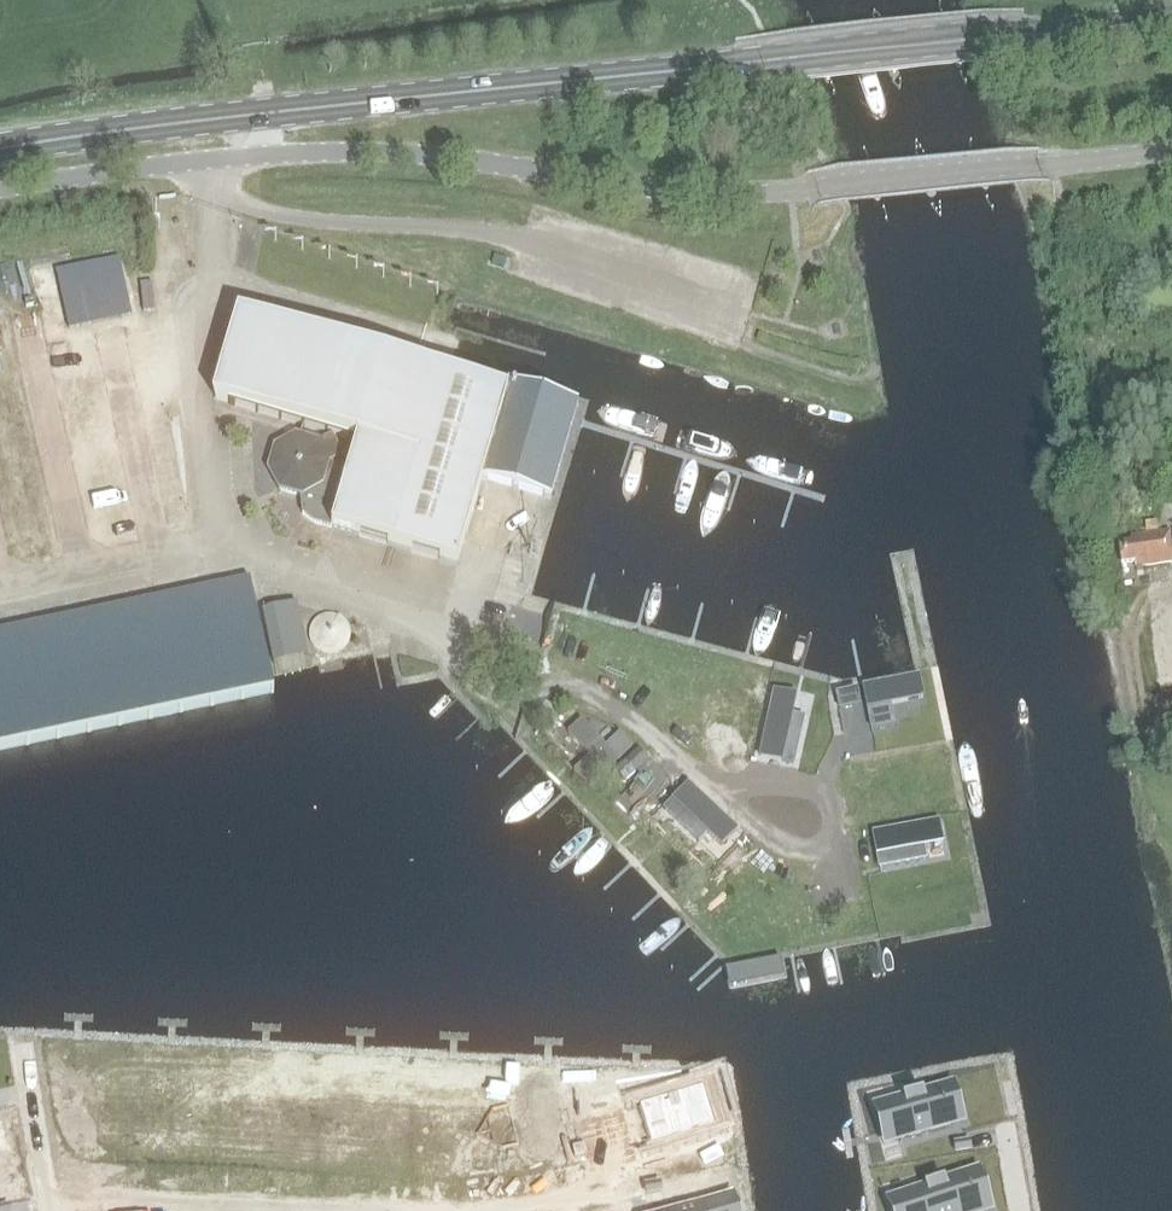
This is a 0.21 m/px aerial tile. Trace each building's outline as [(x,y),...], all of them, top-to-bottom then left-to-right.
[(91,331),(89,312),(0,322),(0,341),(91,331)] [(216,399),(356,441),(348,470),(328,465),(329,464),(342,456),(330,436),(318,443),(317,442),(316,443),(295,437),(295,436),(294,436),(294,437),(275,448),(274,447),(273,448),(274,449),(268,470),(267,470),(267,471),(268,471),(279,490),(278,491),(279,492),(280,491),(301,497),(302,515),(314,523),(331,528),(331,529),(457,565),(482,480),(549,499),(577,404),(508,384),(506,392),(242,313),(216,399)] [(1131,538),(1131,540),(1118,542),(1121,562),(1133,560),(1134,568),(1171,562),(1171,553),(1170,539),(1169,530),(1131,535),(1131,538)] [(0,632),(0,750),(273,692),(271,676),(249,579),(0,632)] [(263,610),(271,653),(305,646),(296,603),(263,610)] [(341,620),(338,618),(335,617),(332,616),(328,616),(325,616),(322,617),(319,618),(316,620),(314,623),(312,625),(311,628),(310,632),(310,635),(310,638),(311,641),(313,644),(314,647),(317,649),(320,651),(323,652),(326,653),(329,653),(332,653),(335,652),(338,651),(341,649),(343,647),(345,644),(347,641),(347,638),(348,634),(347,631),(346,628),(345,625),(343,622),(341,620)] [(918,677),(864,688),(871,728),(893,724),(889,705),(922,698),(918,677)] [(859,705),(856,690),(836,694),(839,709),(859,705)] [(793,764),(803,719),(791,716),(795,697),(774,693),(760,757),(793,764)] [(620,733),(605,746),(581,720),(567,733),(590,757),(574,771),(590,788),(633,748),(620,733)] [(614,772),(624,783),(648,759),(637,748),(614,772)] [(652,811),(638,828),(659,845),(651,854),(680,880),(702,854),(652,811)] [(879,867),(925,859),(923,847),(942,843),(938,822),(873,834),(879,867)] [(704,1086),(637,1107),(649,1146),(716,1126),(704,1086)] [(897,1141),(949,1126),(939,1089),(887,1104),(897,1141)] [(954,1144),(956,1154),(970,1151),(969,1142),(954,1144)] [(645,1182),(659,1180),(657,1170),(643,1173),(645,1182)] [(965,1175),(901,1196),(905,1210),(977,1210),(965,1175)] [(659,1185),(644,1187),(646,1195),(660,1193),(659,1185)] [(680,1210),(722,1210),(719,1200),(680,1210)]
